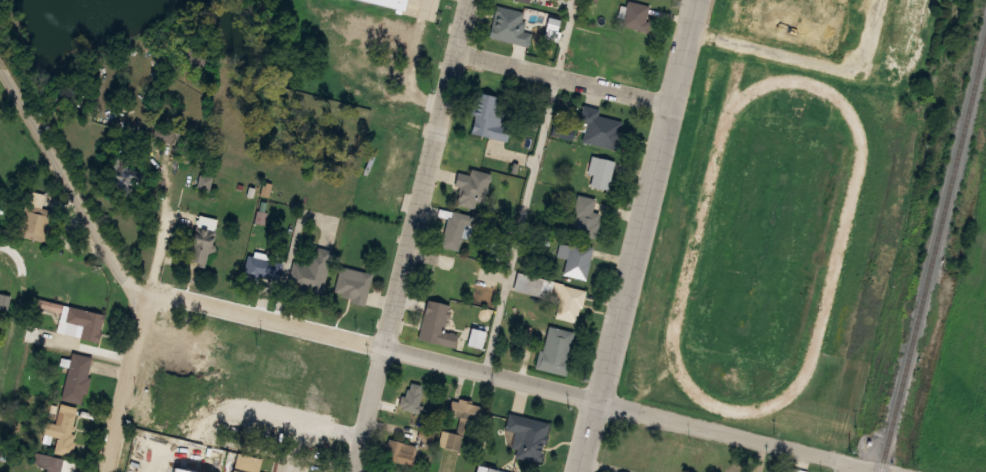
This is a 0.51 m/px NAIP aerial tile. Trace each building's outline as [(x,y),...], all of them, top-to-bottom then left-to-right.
[(404,10),(365,0),(407,0),(404,10)] [(648,31),(651,22),(646,21),(650,5),(629,0),(627,6),(622,5),(619,19),(624,20),(623,26),(648,31)] [(724,22),(729,0),(847,0),(834,55),(739,32),(740,26),(724,22)] [(535,31),(539,13),(500,3),(493,32),(502,35),(501,38),(513,40),(516,27),(535,31)] [(495,121),(505,83),(487,78),(481,97),(475,96),(470,115),(495,121)] [(582,139),(617,146),(622,132),(616,132),(621,122),(615,124),(622,117),(591,109),(585,125),(599,128),(599,133),(583,129),(582,139)] [(485,164),(492,128),(471,124),(464,160),(485,164)] [(590,187),(609,191),(615,159),(592,154),(588,172),(592,173),(590,187)] [(127,157),(108,160),(112,186),(140,182),(138,168),(129,170),(127,157)] [(457,200),(477,205),(485,172),(465,167),(457,200)] [(195,187),(208,191),(212,178),(198,174),(195,187)] [(574,232),(595,238),(600,222),(594,221),(596,214),(591,213),(595,198),(576,193),(566,230),(574,232)] [(19,235),(48,241),(55,210),(25,204),(19,235)] [(441,244),(457,249),(461,234),(469,236),(475,215),(439,205),(436,215),(448,218),(441,244)] [(188,262),(204,268),(207,253),(214,248),(213,243),(214,231),(196,225),(188,262)] [(565,274),(585,279),(593,247),(572,242),(565,274)] [(242,271),(260,275),(264,255),(246,251),(242,271)] [(523,269),(536,271),(539,256),(526,253),(523,269)] [(828,262),(828,253),(818,253),(818,262),(828,262)] [(440,254),(431,291),(456,297),(465,259),(440,254)] [(289,282),(319,289),(326,260),(311,257),(307,274),(291,270),(289,282)] [(376,274),(370,297),(351,292),(348,300),(337,298),(345,262),(360,264),(359,274),(364,275),(365,270),(376,274)] [(556,316),(575,321),(578,308),(584,309),(588,290),(568,285),(564,302),(560,300),(556,316)] [(8,311),(12,297),(0,294),(0,309),(8,311)] [(32,305),(62,312),(64,304),(34,297),(32,305)] [(418,338),(454,345),(457,333),(447,331),(452,304),(426,298),(418,338)] [(107,315),(99,344),(80,339),(84,326),(66,321),(70,305),(107,315)] [(547,324),(573,329),(570,345),(565,344),(561,362),(540,358),(547,324)] [(73,353),(92,357),(89,378),(92,378),(89,393),(84,394),(81,403),(63,398),(69,367),(61,364),(63,357),(70,359),(73,353)] [(430,405),(433,390),(422,387),(424,380),(404,375),(398,398),(430,405)] [(450,397),(447,415),(479,421),(482,405),(470,403),(471,397),(459,395),(458,398),(450,397)] [(73,455),(78,406),(54,404),(50,435),(57,436),(55,453),(73,455)] [(544,448),(549,449),(556,423),(523,415),(520,427),(532,430),(528,444),(544,448)] [(222,450),(218,471),(197,471),(189,470),(193,451),(172,446),(166,471),(135,471),(146,419),(179,426),(176,440),(222,450)] [(459,450),(463,435),(443,430),(438,445),(459,450)] [(386,437),(403,441),(403,444),(419,447),(414,465),(388,459),(391,447),(384,446),(386,437)] [(520,442),(517,456),(540,462),(544,448),(528,444),(520,442)] [(62,457),(58,471),(48,471),(41,469),(45,452),(62,457)] [(260,457),(257,471),(239,471),(233,471),(236,452),(260,457)] [(270,471),(302,471),(305,461),(276,453),(270,471)] [(747,471),(748,465),(731,461),(728,471),(750,471),(747,471)]
